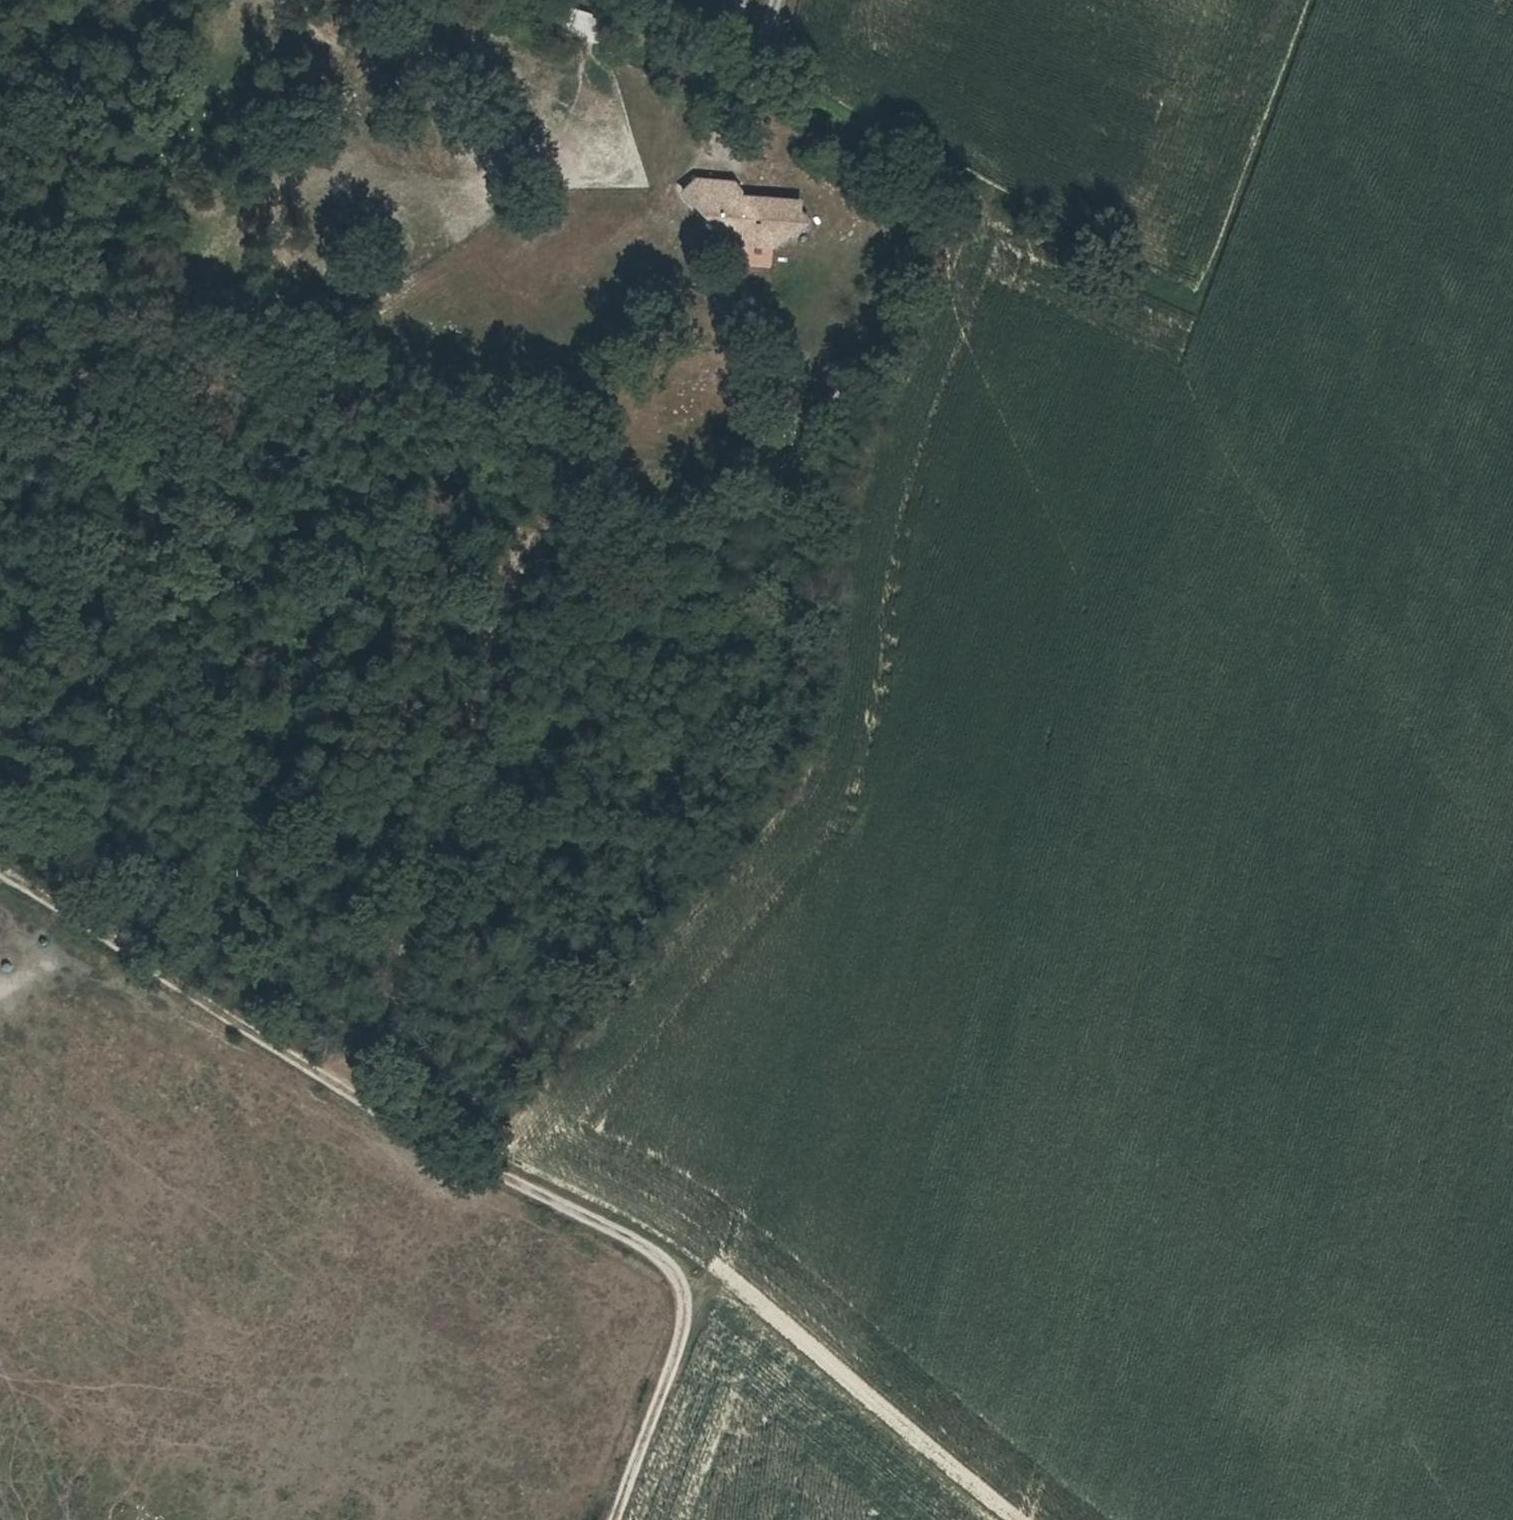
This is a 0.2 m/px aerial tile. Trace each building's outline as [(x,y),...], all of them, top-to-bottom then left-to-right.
[(695,254),(711,256),(712,266),(745,269),(784,249),(777,236),(779,225),(720,219),(721,212),(712,205),(672,201),(670,213),(659,213),(695,254)]
